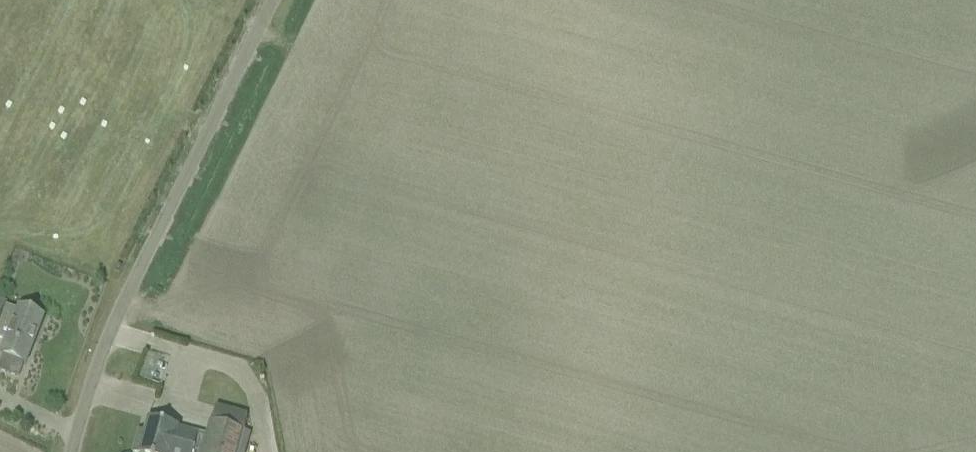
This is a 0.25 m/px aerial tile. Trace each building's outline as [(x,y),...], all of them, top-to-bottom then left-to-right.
[(18,310),(18,312),(4,306),(5,305),(0,303),(0,339),(6,342),(1,356),(25,365),(42,319),(18,310)] [(204,451),(175,443),(178,430),(149,422),(144,442),(137,440),(133,451),(204,451)] [(243,432),(212,423),(204,451),(238,451),(243,432)]
